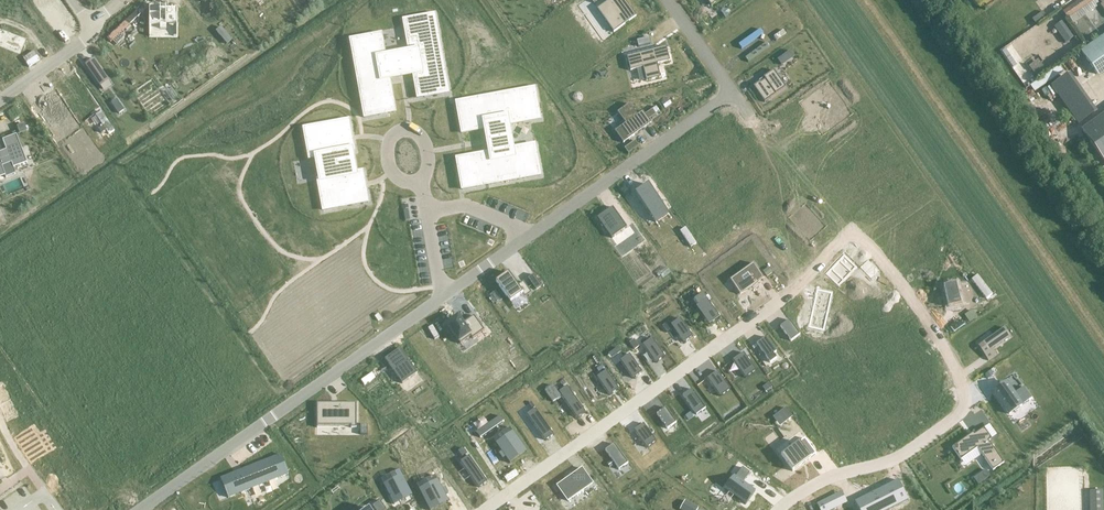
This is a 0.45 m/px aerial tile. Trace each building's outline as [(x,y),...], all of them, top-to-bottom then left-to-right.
[(50,15),(46,18),(50,25),(55,22),(56,24),(70,13),(61,0),(39,0),(50,15)] [(597,9),(614,32),(636,16),(625,0),(610,0),(597,9)] [(1063,12),(1072,24),(1097,6),(1096,4),(1098,3),(1096,0),(1080,0),(1063,12)] [(178,7),(149,7),(149,37),(178,37),(178,7)] [(1043,12),(1032,20),(1036,25),(1046,17),(1043,12)] [(367,37),(350,40),(353,56),(355,56),(357,64),(355,64),(357,75),(359,75),(360,83),(358,83),(360,93),(362,93),(363,101),(362,101),(365,118),(381,115),(381,113),(389,112),(389,114),(396,113),(389,78),(413,74),(418,98),(424,97),(424,96),(432,94),(432,96),(449,93),(446,76),(444,76),(442,68),(444,68),(442,58),(440,58),(439,50),(441,50),(439,39),(437,40),(436,32),(437,31),(434,14),(418,17),(418,19),(410,21),(410,19),(404,20),(409,53),(386,57),(381,34),(375,35),(376,37),(368,38),(367,37)] [(1063,21),(1055,27),(1066,43),(1075,36),(1063,21)] [(20,54),(26,38),(0,28),(0,47),(20,54)] [(1080,50),(1096,72),(1103,67),(1103,33),(1080,50)] [(650,36),(636,40),(636,41),(637,40),(639,47),(652,44),(650,37),(651,37),(650,36)] [(666,47),(627,57),(630,71),(643,68),(646,81),(661,78),(657,64),(670,61),(666,47)] [(1063,53),(1044,65),(1047,69),(1065,56),(1063,53)] [(783,56),(778,60),(782,66),(787,62),(783,56)] [(94,59),(85,65),(100,87),(109,80),(94,59)] [(1045,70),(1038,60),(1029,67),(1036,76),(1045,70)] [(760,82),(753,86),(765,102),(786,87),(774,70),(764,77),(765,80),(761,83),(760,82)] [(1065,82),(1054,90),(1060,98),(1070,90),(1074,95),(1072,96),(1086,115),(1076,122),(1078,124),(1095,112),(1067,74),(1061,77),(1065,82)] [(1061,77),(1050,85),(1054,90),(1065,82),(1061,77)] [(829,85),(804,103),(812,114),(819,109),(826,119),(835,112),(841,120),(849,113),(829,85)] [(473,99),(456,102),(459,119),(461,119),(463,127),(461,127),(462,133),(486,129),(491,153),(457,159),(458,165),(459,165),(461,173),(459,173),(462,190),(479,187),(479,185),(487,184),(487,185),(497,184),(497,182),(505,180),(505,182),(516,180),(516,178),(523,177),(524,179),(541,176),(538,159),(536,159),(534,151),(536,151),(535,145),(512,149),(508,125),(540,119),(539,113),(538,113),(536,105),(538,105),(535,88),(518,91),(518,93),(510,94),(510,93),(500,95),(500,96),(492,98),(492,96),(481,98),(481,100),(473,101),(473,99)] [(1070,90),(1060,98),(1076,122),(1086,115),(1072,96),(1074,95),(1070,90)] [(48,92),(45,95),(46,102),(42,113),(51,126),(58,126),(63,129),(66,130),(72,126),(73,123),(67,115),(63,111),(59,102),(52,92),(48,92)] [(117,99),(111,103),(119,114),(124,110),(117,99)] [(625,124),(615,131),(623,143),(651,123),(649,120),(660,112),(656,107),(645,114),(643,111),(637,115),(629,104),(617,112),(625,124)] [(1083,131),(1103,161),(1103,116),(1083,131)] [(316,126),(304,128),(307,145),(309,144),(310,154),(309,155),(309,159),(318,158),(322,179),(318,180),(318,184),(320,184),(322,194),(320,194),(323,210),(335,208),(335,206),(356,203),(356,204),(368,202),(365,186),(363,187),(362,176),(363,176),(363,172),(355,173),(351,152),(354,151),(354,146),(352,147),(350,137),(352,136),(349,120),(337,123),(337,124),(316,128),(316,126)] [(23,125),(17,127),(20,133),(26,131),(23,125)] [(4,173),(6,178),(16,174),(13,165),(25,160),(26,163),(27,163),(16,135),(3,140),(7,152),(0,155),(0,174),(4,173)] [(635,141),(624,148),(628,154),(628,155),(640,146),(639,146),(635,141)] [(649,185),(636,194),(651,215),(664,206),(649,185)] [(613,207),(598,218),(612,238),(627,227),(613,207)] [(804,209),(793,218),(810,237),(815,232),(816,233),(823,226),(816,217),(814,219),(804,209)] [(844,255),(826,274),(839,285),(857,267),(844,255)] [(753,264),(730,280),(740,295),(764,278),(753,264)] [(768,268),(763,271),(766,276),(772,273),(768,268)] [(509,273),(496,281),(511,302),(523,294),(525,297),(532,293),(524,282),(518,286),(509,273)] [(534,274),(528,279),(536,290),(542,286),(534,274)] [(956,284),(944,287),(948,308),(961,305),(956,284)] [(817,290),(808,328),(824,331),(832,294),(817,290)] [(707,299),(698,306),(711,323),(720,317),(707,299)] [(963,312),(967,319),(975,313),(970,307),(963,312)] [(458,317),(447,325),(460,344),(471,337),(473,339),(484,331),(474,316),(463,324),(458,317)] [(680,319),(671,325),(684,343),(693,336),(680,319)] [(790,320),(781,327),(791,341),(800,335),(790,320)] [(1004,328),(982,343),(989,352),(1010,337),(1004,328)] [(766,337),(757,343),(767,358),(776,352),(766,337)] [(652,338),(643,345),(656,362),(665,356),(652,338)] [(400,348),(385,359),(402,384),(417,373),(400,348)] [(997,355),(994,350),(985,356),(989,361),(997,355)] [(744,353),(735,359),(747,377),(756,371),(744,353)] [(630,354),(621,361),(633,378),(642,372),(630,354)] [(551,361),(541,369),(547,377),(557,369),(551,361)] [(606,371),(597,377),(610,395),(619,389),(606,371)] [(718,371),(709,378),(721,395),(730,389),(718,371)] [(1006,382),(993,391),(1009,414),(1031,399),(1023,387),(1014,394),(1006,382)] [(678,394),(670,383),(659,391),(667,401),(678,394)] [(769,383),(763,387),(766,392),(772,387),(769,383)] [(553,385),(545,391),(553,402),(561,396),(553,385)] [(567,386),(559,392),(577,418),(586,412),(567,386)] [(692,389),(683,396),(697,415),(706,409),(692,389)] [(357,403),(317,403),(317,428),(318,428),(318,426),(351,426),(351,428),(357,428),(357,403)] [(666,408),(657,414),(667,429),(676,423),(666,408)] [(793,417),(786,408),(781,412),(788,420),(793,417)] [(535,409),(527,415),(546,440),(554,435),(535,409)] [(500,416),(477,432),(480,438),(504,421),(500,416)] [(644,424),(635,430),(647,448),(656,441),(644,424)] [(974,433),(952,448),(961,460),(978,449),(993,471),(1004,463),(988,441),(992,439),(984,428),(975,434),(974,433)] [(514,433),(497,444),(510,463),(511,463),(510,462),(526,451),(526,452),(527,451),(514,433)] [(804,440),(781,456),(792,471),(815,455),(816,454),(805,439),(804,439),(804,440)] [(614,444),(605,451),(619,470),(628,464),(614,444)] [(281,455),(221,479),(229,498),(289,474),(281,455)] [(469,456),(461,462),(479,487),(487,482),(469,456)] [(984,466),(978,470),(983,477),(989,473),(984,466)] [(742,468),(736,477),(743,482),(750,473),(742,468)] [(582,469),(557,486),(568,501),(592,483),(582,469)] [(402,475),(384,484),(393,503),(394,503),(394,502),(411,494),(412,494),(402,475)] [(734,475),(724,489),(746,505),(756,491),(743,482),(736,477),(734,475)] [(855,502),(859,509),(889,509),(908,500),(908,499),(903,490),(898,480),(864,497),(855,502)] [(420,490),(430,509),(431,509),(430,509),(447,501),(448,502),(448,501),(438,481),(420,490)] [(817,504),(820,509),(833,509),(835,509),(829,498),(817,504)] [(373,506),(376,509),(386,509),(380,501),(373,506)] [(682,507),(687,509),(697,509),(698,509),(685,501),(682,507)]
